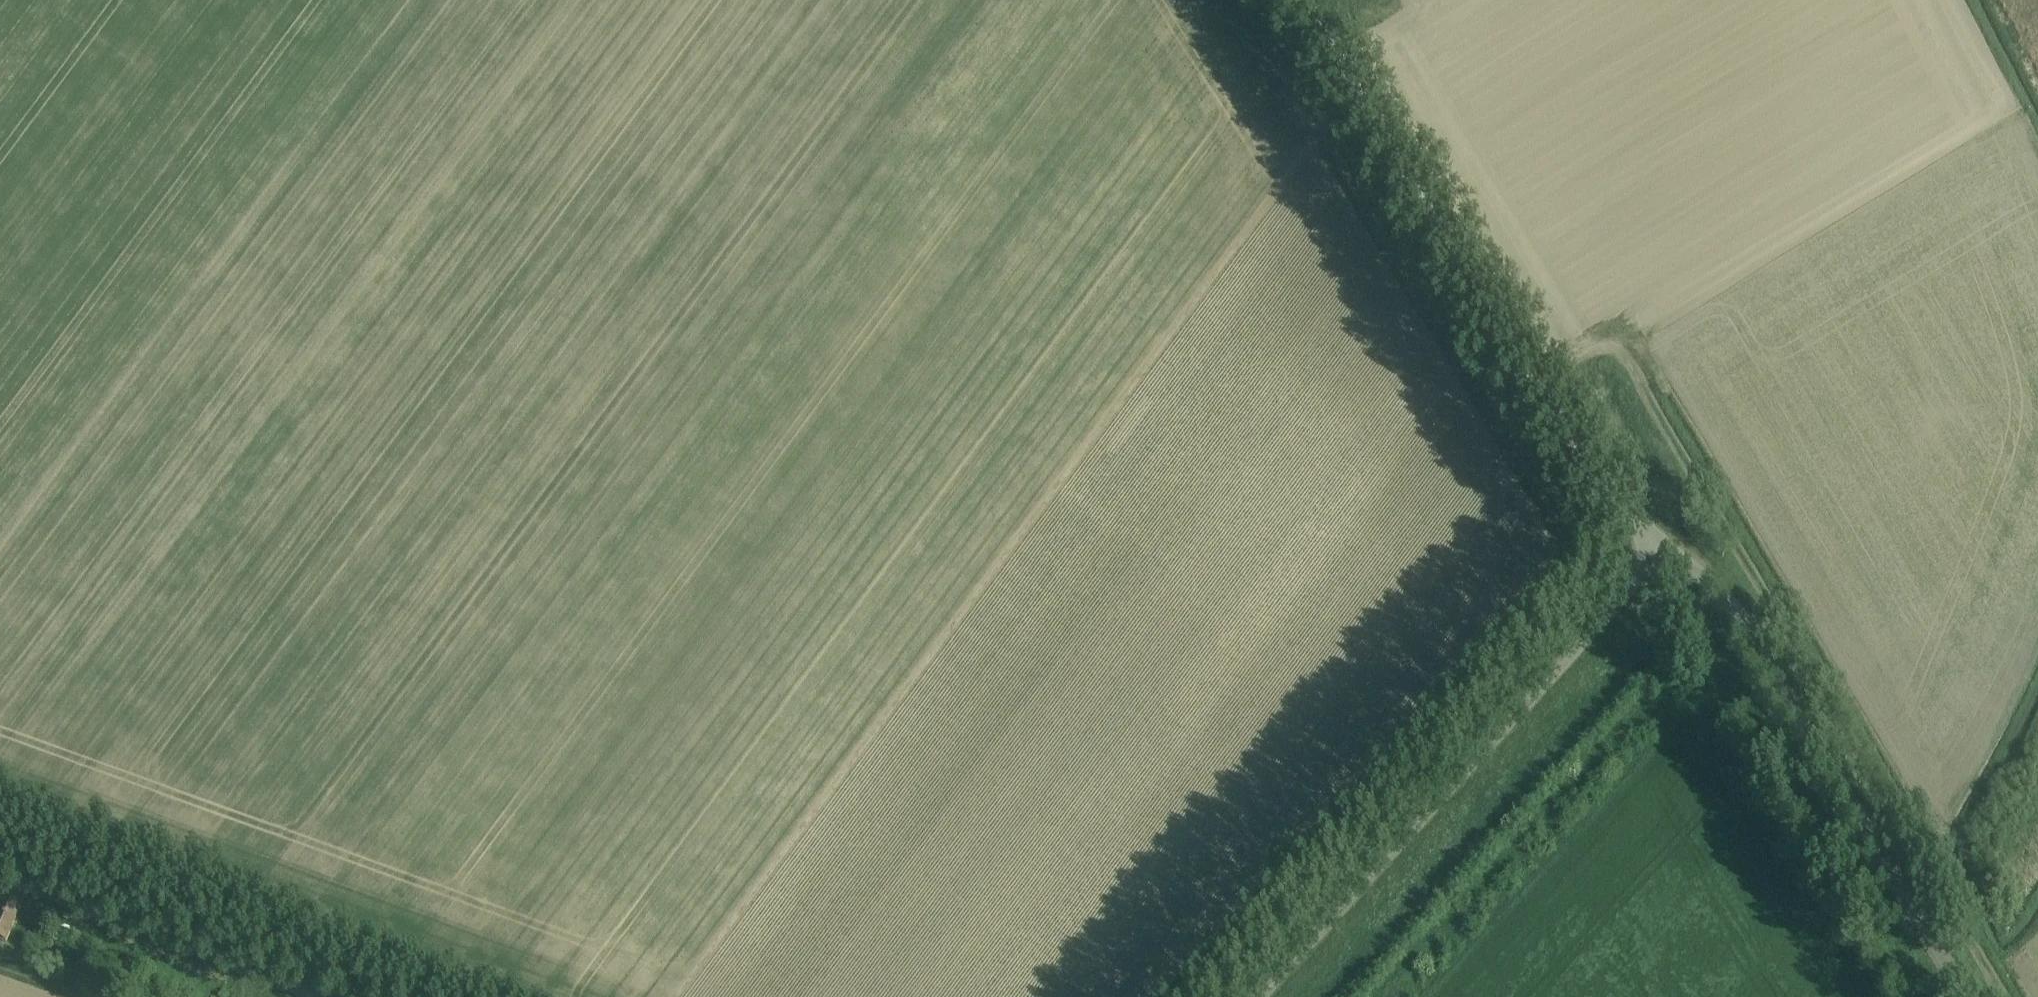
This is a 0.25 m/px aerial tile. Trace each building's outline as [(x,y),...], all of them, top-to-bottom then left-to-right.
[(7,941),(8,937),(22,900),(22,899),(6,893),(5,894),(0,907),(0,938),(7,941)]
